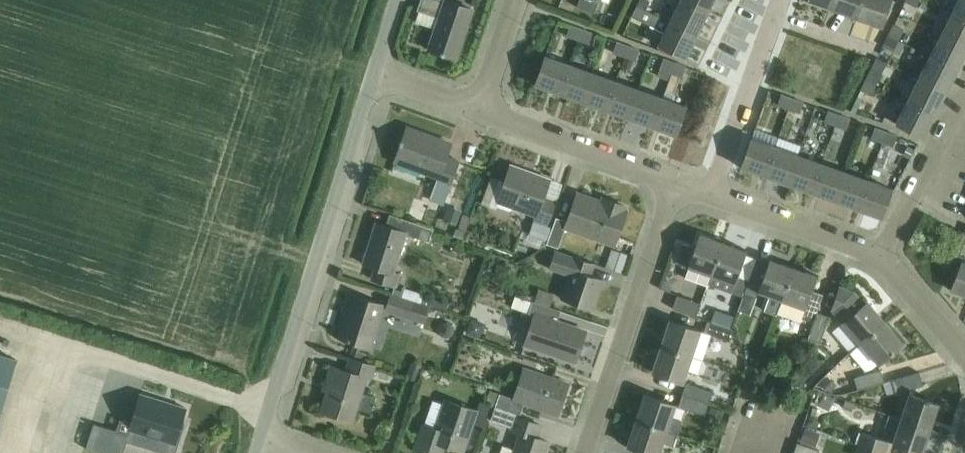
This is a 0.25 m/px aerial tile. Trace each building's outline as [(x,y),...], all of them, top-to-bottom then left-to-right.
[(416,11),(413,20),(435,28),(428,49),(453,58),(469,9),(443,0),(418,0),(415,10),(416,11)] [(576,7),(593,13),(598,0),(578,0),(576,7)] [(636,5),(645,9),(649,1),(648,0),(639,0),(636,5)] [(669,21),(696,34),(708,11),(686,0),(679,0),(669,21)] [(708,11),(713,0),(686,0),(708,11)] [(835,0),(807,0),(807,1),(831,10),(835,0)] [(831,10),(856,19),(862,0),(835,0),(831,10)] [(856,19),(880,27),(890,0),(862,0),(856,19)] [(904,3),(914,8),(918,0),(905,0),(904,3)] [(950,12),(964,19),(964,0),(956,0),(950,12)] [(636,5),(631,15),(664,32),(657,44),(685,58),(696,34),(669,21),(645,9),(636,5)] [(939,34),(964,47),(964,19),(950,12),(939,34)] [(893,24),(888,35),(898,40),(903,29),(893,24)] [(576,41),(580,30),(568,26),(565,36),(576,41)] [(591,34),(580,30),(576,41),(587,45),(591,34)] [(928,56),(956,71),(964,54),(964,47),(939,34),(928,56)] [(898,40),(888,35),(882,46),(892,50),(898,40)] [(624,58),(628,47),(615,42),(611,53),(624,58)] [(628,47),(624,58),(625,58),(633,61),(637,50),(628,47)] [(544,55),(534,83),(558,92),(568,64),(544,55)] [(928,56),(917,78),(945,93),(956,71),(928,56)] [(625,58),(621,68),(630,71),(633,61),(625,58)] [(876,58),(865,80),(875,85),(877,86),(888,64),(876,58)] [(662,59),(657,75),(668,79),(669,74),(673,63),(662,59)] [(673,63),(669,74),(681,78),(684,67),(673,63)] [(568,64),(558,92),(581,101),(591,72),(568,64)] [(591,72),(581,101),(605,109),(615,81),(591,72)] [(917,78),(905,100),(934,115),(945,93),(917,78)] [(875,85),(865,80),(860,91),(869,96),(875,85)] [(615,81),(605,109),(628,118),(638,89),(615,81)] [(638,89),(628,118),(651,126),(662,98),(638,89)] [(787,109),(791,98),(780,94),(776,105),(787,109)] [(662,98),(651,126),(675,135),(686,106),(662,98)] [(802,102),(791,98),(787,109),(798,113),(802,102)] [(933,114),(905,100),(894,123),(922,137),(933,114)] [(834,126),(838,115),(826,111),(823,122),(834,126)] [(838,115),(834,126),(845,130),(849,119),(838,115)] [(441,204),(458,160),(445,155),(450,142),(434,137),(433,140),(422,136),(423,133),(406,127),(393,160),(436,176),(428,198),(441,204)] [(881,142),(884,132),(873,128),(870,138),(881,142)] [(895,136),(884,132),(881,142),(892,147),(895,136)] [(774,147),(763,175),(787,184),(797,155),(801,145),(777,137),(774,147)] [(750,138),(740,167),(757,173),(763,175),(774,147),(751,138),(750,138)] [(797,155),(787,184),(802,189),(811,192),(821,163),(797,155)] [(821,163),(811,192),(834,200),(844,172),(821,163)] [(498,196),(495,205),(508,210),(510,206),(535,215),(533,220),(546,225),(555,201),(544,197),(550,179),(549,179),(535,174),(534,176),(526,173),(527,171),(510,165),(503,182),(498,196)] [(844,172),(834,200),(851,207),(857,209),(867,180),(844,172)] [(867,180),(857,209),(881,217),(882,217),(884,212),(891,191),(892,189),(875,183),(867,180)] [(616,239),(626,211),(623,210),(624,207),(602,199),(600,204),(592,201),(592,199),(576,194),(566,222),(555,218),(546,244),(557,248),(564,228),(598,239),(600,233),(616,239)] [(444,216),(456,221),(461,209),(448,204),(444,216)] [(393,285),(397,273),(392,271),(405,233),(428,241),(433,229),(388,213),(384,224),(374,221),(361,262),(373,266),(370,277),(393,285)] [(455,227),(453,234),(462,238),(468,218),(463,216),(459,229),(455,227)] [(551,226),(547,225),(546,225),(533,220),(529,232),(546,238),(551,226)] [(710,274),(722,240),(699,232),(693,247),(683,243),(677,261),(687,265),(710,274)] [(722,240),(710,274),(733,282),(746,286),(752,268),(756,256),(745,252),(746,249),(722,240)] [(624,273),(631,255),(612,248),(605,267),(624,273)] [(560,298),(591,309),(601,280),(589,276),(593,264),(554,250),(548,268),(568,275),(560,298)] [(746,286),(744,292),(756,296),(758,291),(769,295),(767,303),(764,310),(776,314),(777,312),(778,307),(781,299),(793,266),(770,257),(769,260),(756,256),(752,268),(746,286)] [(949,288),(964,295),(964,262),(961,260),(949,288)] [(504,280),(509,267),(497,263),(492,276),(504,280)] [(793,266),(778,307),(777,312),(800,320),(802,313),(815,317),(817,312),(823,293),(812,289),(817,274),(793,266)] [(665,280),(662,288),(670,291),(673,283),(665,280)] [(860,341),(883,321),(866,301),(857,291),(840,286),(832,310),(860,341)] [(540,290),(536,302),(550,307),(555,295),(540,290)] [(423,322),(428,306),(390,294),(385,309),(423,322)] [(350,358),(363,362),(369,346),(382,304),(352,295),(339,337),(355,342),(350,358)] [(696,316),(700,304),(676,295),(672,308),(696,316)] [(536,302),(531,301),(517,296),(513,308),(527,313),(532,315),(523,343),(574,361),(584,332),(555,322),(559,310),(550,307),(536,302)] [(716,309),(712,321),(731,327),(735,315),(716,309)] [(817,312),(815,317),(807,338),(819,342),(829,316),(817,312)] [(471,317),(466,331),(481,336),(486,322),(471,317)] [(669,321),(661,345),(702,360),(711,334),(729,340),(733,329),(706,320),(702,331),(698,330),(669,321)] [(883,321),(860,341),(849,351),(865,370),(873,367),(902,342),(883,321)] [(702,360),(661,345),(652,372),(681,382),(685,369),(698,373),(702,360)] [(19,359),(0,354),(0,418),(19,359)] [(363,362),(350,358),(348,357),(344,370),(329,365),(323,382),(328,383),(320,409),(352,420),(356,406),(368,410),(373,395),(361,391),(366,378),(370,379),(374,366),(363,362)] [(419,363),(410,361),(406,374),(415,377),(419,363)] [(498,394),(494,406),(515,413),(519,414),(522,403),(556,414),(567,384),(522,369),(520,375),(511,371),(507,383),(516,387),(512,399),(498,394)] [(859,389),(884,382),(880,369),(855,376),(859,389)] [(893,379),(884,382),(887,395),(924,385),(920,371),(893,379)] [(829,390),(836,383),(827,374),(820,382),(829,390)] [(685,383),(681,394),(708,403),(711,392),(685,383)] [(775,386),(771,397),(784,401),(788,391),(775,386)] [(490,391),(488,398),(491,404),(494,406),(498,394),(490,391)] [(834,396),(824,391),(818,403),(828,408),(834,396)] [(185,422),(182,421),(186,407),(141,393),(128,434),(94,423),(86,448),(101,452),(123,452),(127,441),(165,452),(176,452),(185,422)] [(635,420),(677,434),(682,421),(669,417),(674,404),(644,394),(635,420)] [(708,403),(681,394),(677,406),(704,415),(708,403)] [(901,418),(929,428),(937,403),(909,394),(901,418)] [(422,425),(414,448),(427,452),(431,441),(443,445),(462,452),(472,422),(476,410),(474,410),(444,399),(434,430),(422,425)] [(476,410),(472,422),(481,425),(482,425),(489,403),(488,403),(479,400),(476,410)] [(719,419),(723,409),(710,405),(707,415),(719,419)] [(494,406),(489,421),(509,428),(509,430),(518,433),(512,449),(501,446),(499,452),(543,452),(547,442),(535,438),(539,426),(514,417),(515,413),(494,406)] [(815,415),(810,413),(807,422),(816,425),(817,421),(815,415)] [(929,428),(901,418),(889,414),(885,427),(896,431),(892,443),(921,452),(929,428)] [(635,420),(626,446),(648,452),(657,452),(661,443),(673,447),(673,446),(677,434),(635,420)] [(805,428),(801,439),(815,444),(819,433),(805,428)] [(882,452),(884,452),(888,441),(861,432),(857,444),(882,452)] [(792,452),(818,452),(818,451),(795,443),(792,452)] [(857,444),(854,452),(882,452),(857,444)]
